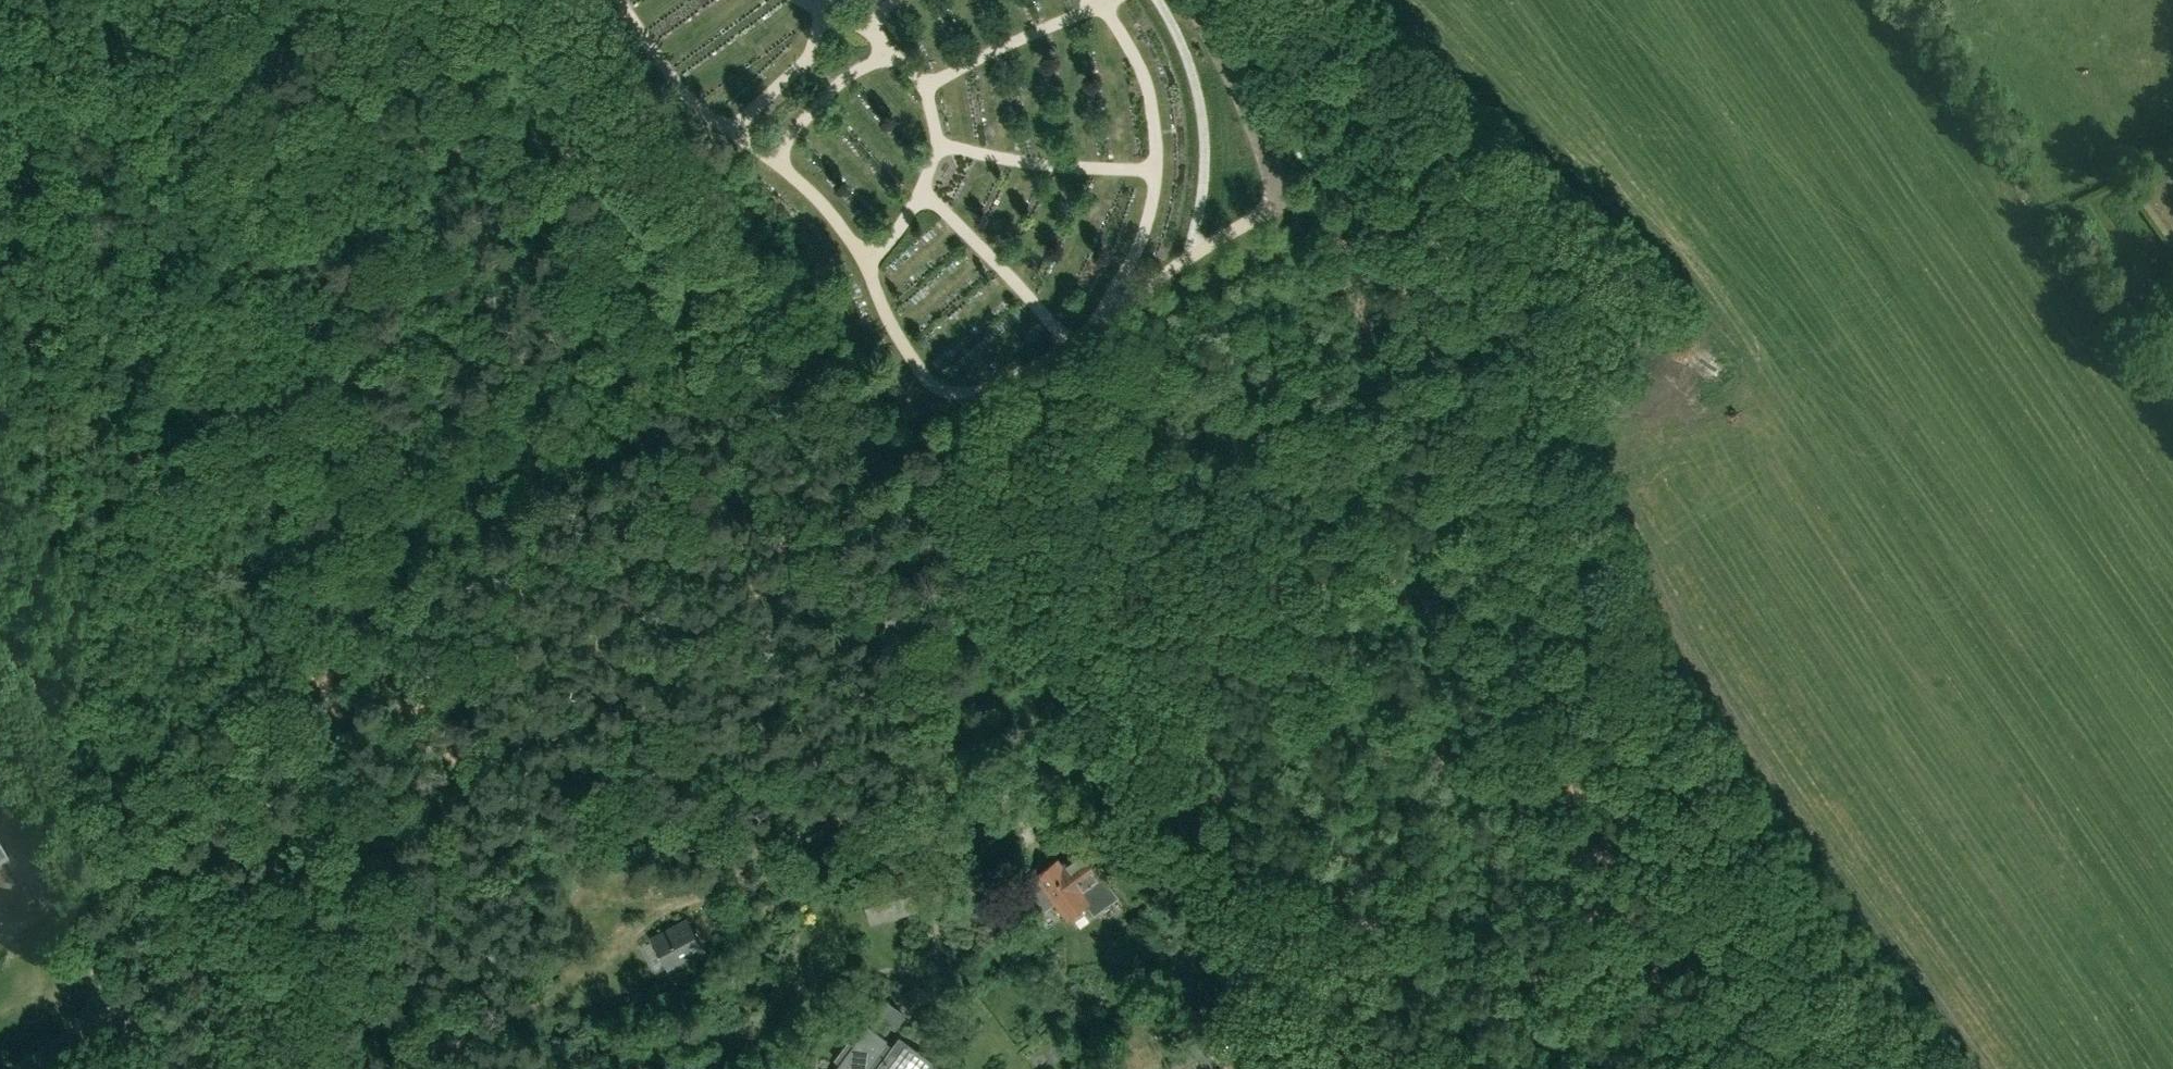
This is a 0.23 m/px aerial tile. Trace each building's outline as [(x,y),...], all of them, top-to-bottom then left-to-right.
[(1041,871),(1022,885),(1031,898),(1040,911),(1047,906),(1054,901),(1061,909),(1067,917),(1071,914),(1081,907),(1086,904),(1090,909),(1094,915),(1106,906),(1119,897),(1111,887),(1103,876),(1102,876),(1092,863),(1082,849),(1071,856),(1061,864),(1058,859),(1041,871)] [(905,874),(872,884),(861,887),(872,922),(915,909),(905,874)] [(687,920),(654,938),(670,966),(691,954),(696,964),(708,958),(687,920)] [(904,1015),(884,999),(874,1013),(894,1028),(904,1015)] [(887,1040),(868,1026),(854,1045),(848,1041),(835,1060),(840,1064),(836,1068),(866,1068),(887,1040)] [(892,1046),(875,1068),(941,1068),(931,1062),(932,1061),(899,1036),(892,1046)]
